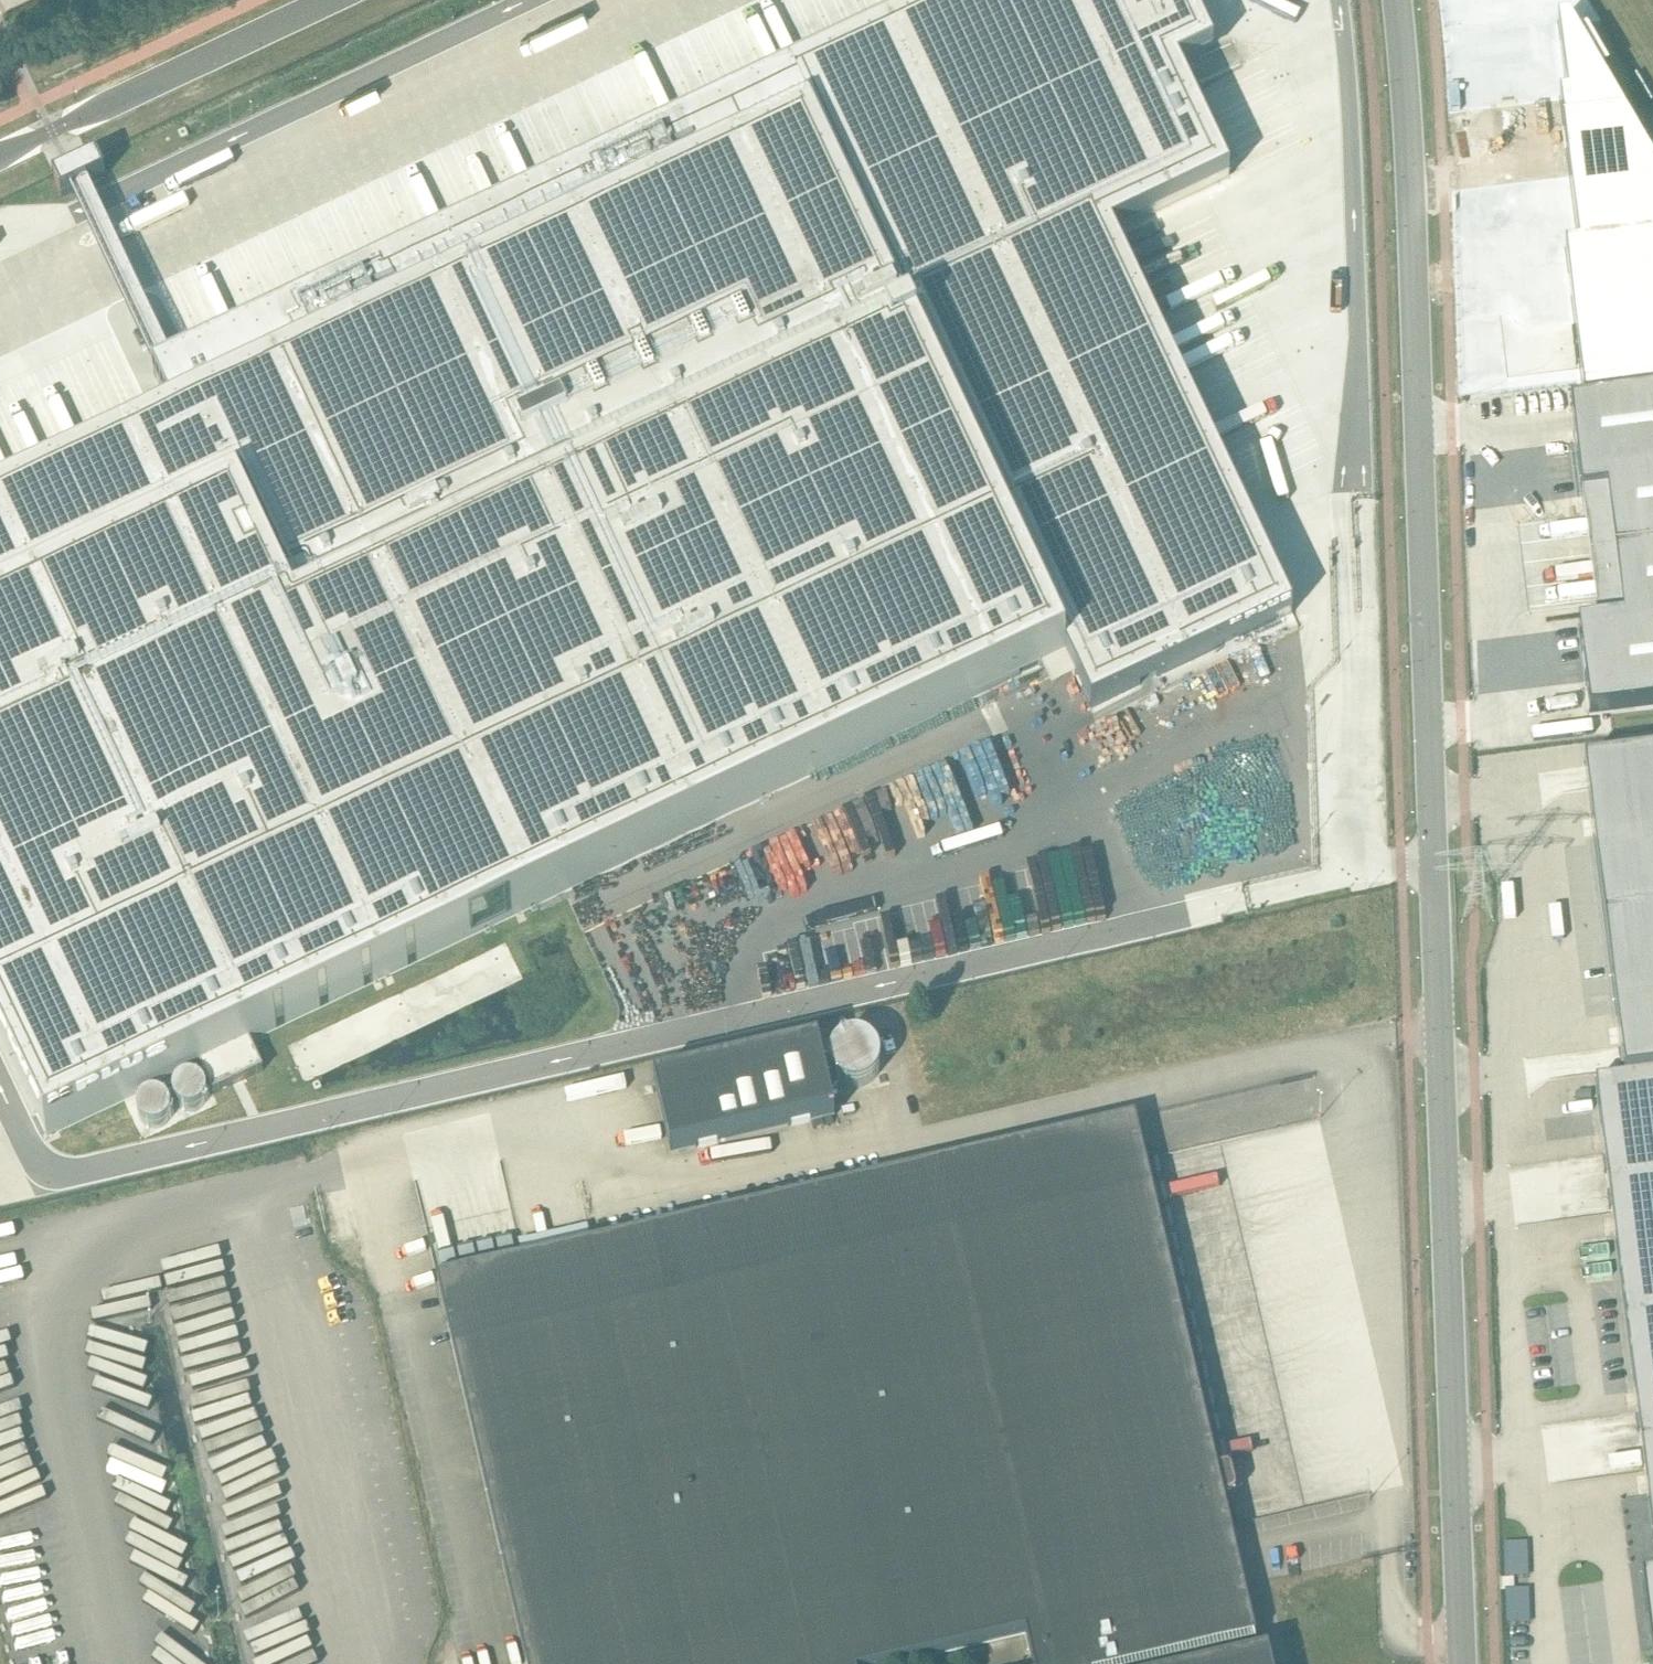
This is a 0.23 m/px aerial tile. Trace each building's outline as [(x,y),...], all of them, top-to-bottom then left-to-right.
[(0,496),(0,1038),(47,1138),(205,1063),(218,1092),(238,1083),(264,1071),(250,1042),(472,937),(1066,656),(1092,710),(1293,615),(1113,234),(1230,178),(1179,69),(1208,56),(1181,0),(943,0),(804,66),(154,373),(174,414),(0,496)] [(1557,26),(1566,101),(1559,101),(1577,251),(1565,253),(1573,320),(1584,405),(1571,406),(1584,518),(1590,558),(1590,563),(1595,603),(1598,625),(1578,628),(1589,717),(1610,714),(1652,709),(1652,167),(1570,25),(1557,26)] [(96,161),(54,181),(62,198),(104,178),(96,161)] [(0,208),(0,238),(37,224),(27,197),(0,208)] [(1584,764),(1624,1078),(1595,1082),(1632,1369),(1652,1534),(1652,755),(1584,764)] [(881,1067),(881,1063),(881,1058),(880,1054),(878,1050),(875,1046),(872,1043),(869,1041),(864,1039),(860,1038),(856,1037),(851,1038),(847,1039),(843,1041),(839,1043),(836,1046),(834,1050),(832,1054),(831,1058),(830,1063),(831,1067),(832,1071),(834,1075),(836,1079),(839,1082),(843,1085),(847,1086),(851,1088),(856,1088),(860,1088),(865,1086),(869,1085),(872,1082),(875,1079),(878,1075),(880,1071),(881,1067)] [(818,1044),(655,1082),(671,1153),(835,1115),(818,1044)] [(173,1093),(173,1094),(173,1096),(173,1097),(173,1098),(173,1099),(174,1100),(174,1101),(175,1103),(175,1104),(176,1105),(177,1106),(178,1106),(179,1107),(179,1108),(180,1109),(181,1109),(183,1110),(184,1110),(185,1111),(186,1111),(187,1111),(188,1112),(190,1112),(191,1112),(192,1112),(193,1112),(194,1111),(195,1111),(196,1111),(197,1110),(198,1110),(199,1109),(200,1109),(201,1108),(202,1107),(203,1106),(204,1106),(204,1105),(205,1104),(206,1103),(206,1102),(207,1101),(207,1100),(207,1099),(208,1098),(208,1096),(208,1095),(208,1094),(208,1093),(208,1092),(207,1091),(207,1089),(207,1088),(206,1087),(206,1086),(205,1085),(205,1084),(204,1083),(203,1082),(202,1081),(201,1081),(200,1080),(199,1079),(198,1079),(197,1078),(196,1078),(195,1077),(194,1077),(192,1077),(191,1077),(190,1077),(189,1077),(188,1077),(187,1077),(185,1077),(184,1078),(183,1078),(182,1079),(181,1079),(180,1080),(179,1081),(178,1082),(177,1082),(176,1083),(176,1084),(175,1085),(175,1086),(174,1087),(174,1089),(173,1090),(173,1091),(173,1092),(173,1093)] [(138,1111),(138,1112),(138,1113),(138,1114),(138,1115),(138,1116),(139,1117),(139,1118),(140,1119),(140,1121),(141,1122),(142,1123),(143,1124),(144,1125),(145,1126),(146,1126),(147,1127),(148,1127),(149,1128),(150,1128),(151,1128),(152,1129),(153,1129),(155,1129),(156,1129),(157,1129),(158,1128),(159,1128),(160,1128),(161,1127),(162,1127),(163,1126),(164,1126),(165,1125),(166,1124),(167,1123),(168,1122),(169,1121),(170,1120),(170,1118),(171,1117),(171,1116),(171,1115),(171,1114),(172,1113),(172,1112),(171,1111),(171,1109),(171,1108),(171,1107),(171,1106),(170,1105),(170,1104),(169,1103),(168,1102),(168,1101),(167,1100),(166,1099),(165,1099),(164,1098),(163,1097),(162,1097),(161,1096),(160,1096),(159,1095),(158,1095),(157,1095),(155,1095),(154,1095),(153,1095),(152,1095),(151,1095),(150,1096),(149,1096),(147,1097),(146,1097),(145,1098),(144,1098),(144,1099),(143,1100),(142,1101),(141,1102),(140,1103),(140,1104),(139,1105),(139,1106),(139,1107),(138,1108),(138,1109),(138,1110),(138,1111)] [(1268,1654),(1261,1656),(1224,1499),(1232,1497),(1233,1497),(1234,1496),(1235,1495),(1236,1494),(1236,1493),(1236,1492),(1236,1491),(1236,1490),(1232,1473),(1232,1472),(1231,1471),(1230,1470),(1230,1469),(1229,1469),(1228,1469),(1227,1469),(1226,1469),(1225,1469),(1218,1471),(1136,1118),(438,1279),(490,1505),(527,1663),(894,1663),(1025,1634),(1032,1663),(1270,1663),(1268,1654)] [(1531,1541),(1508,1542),(1509,1578),(1533,1577),(1531,1541)] [(1641,1574),(1649,1635),(1652,1663),(1652,1572),(1641,1574)]
